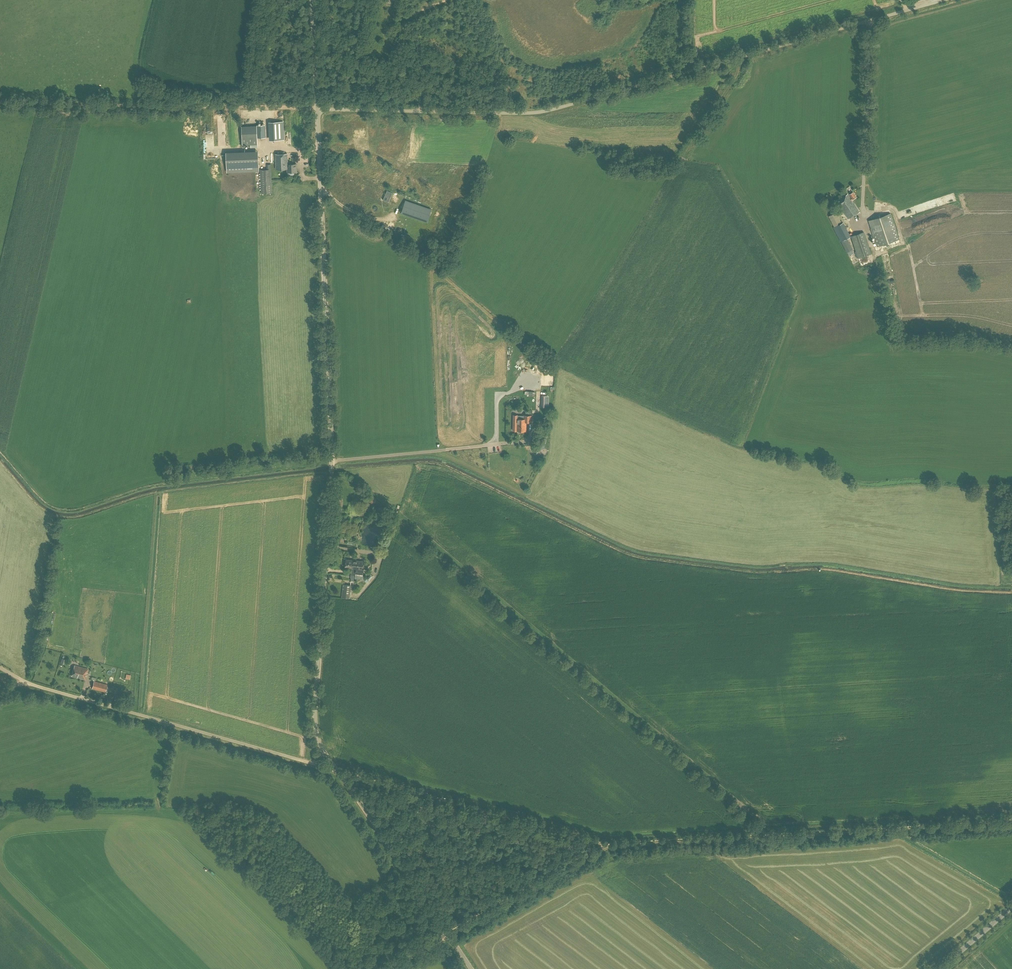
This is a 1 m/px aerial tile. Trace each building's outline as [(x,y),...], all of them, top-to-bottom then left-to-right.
[(251,148),(258,147),(257,125),(242,126),(242,145),(250,145),(251,148)] [(258,138),(266,138),(265,129),(265,125),(263,125),(257,125),(258,138)] [(283,140),(283,125),(274,125),(274,140),(283,140)] [(382,148),(387,130),(379,128),(374,145),(382,148)] [(258,151),(226,153),(227,173),(259,171),(258,151)] [(288,166),(287,154),(275,154),(276,169),(288,169),(288,166)] [(261,193),(272,193),(271,164),(267,164),(267,169),(260,170),(261,193)] [(288,166),(288,169),(288,172),(297,172),(296,164),(290,164),(290,166),(288,166)] [(395,184),(401,175),(398,173),(392,182),(395,184)] [(852,200),(856,197),(853,192),(849,194),(852,198),(851,198),(848,194),(835,201),(839,207),(839,206),(848,219),(859,212),(852,200)] [(431,213),(408,205),(406,211),(428,219),(431,213)] [(842,223),(836,212),(828,216),(834,227),(833,227),(841,241),(846,251),(847,252),(853,249),(852,248),(847,238),(851,236),(843,222),(842,223)] [(877,246),(900,239),(891,213),(868,220),(877,246)] [(858,257),(870,254),(863,232),(851,236),(858,257)] [(543,370),(542,385),(552,385),(552,370),(543,370)] [(514,415),(513,430),(526,431),(526,422),(532,422),(532,415),(523,415),(523,416),(521,416),(521,415),(514,415)] [(371,505),(372,503),(377,499),(371,493),(365,499),(371,505)] [(383,509),(385,507),(377,500),(375,502),(383,509)] [(393,518),(395,515),(387,509),(385,512),(393,518)] [(363,575),(364,569),(363,569),(364,561),(346,559),(346,567),(356,568),(356,574),(363,575)] [(350,598),(351,585),(343,584),(342,598),(350,598)] [(75,665),(72,676),(77,677),(85,680),(87,676),(85,675),(86,672),(87,673),(88,669),(80,666),(80,667),(75,665)] [(105,692),(107,684),(94,681),(92,689),(105,692)]
